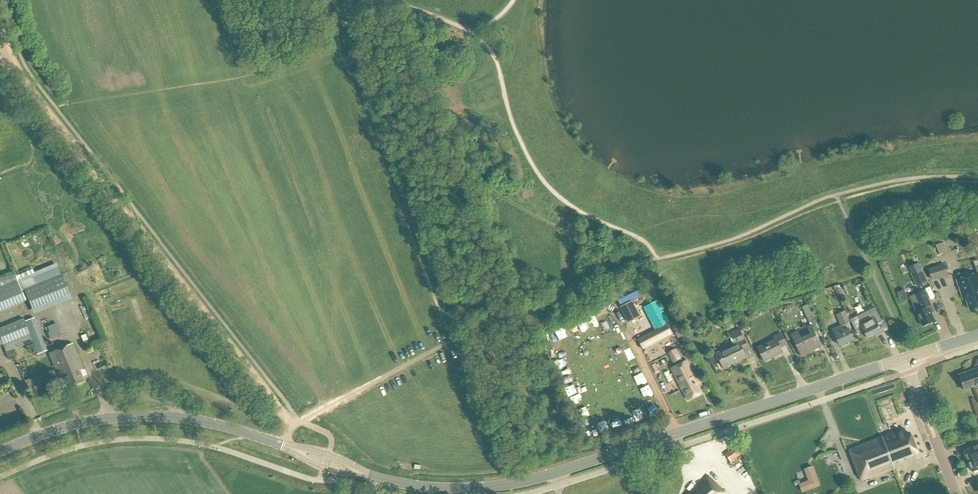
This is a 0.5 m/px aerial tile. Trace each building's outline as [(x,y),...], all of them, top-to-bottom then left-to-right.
[(2,270),(11,268),(9,259),(0,260),(0,262),(2,270)] [(929,270),(932,280),(949,275),(945,265),(937,267),(934,259),(922,263),(925,271),(929,270)] [(921,268),(912,273),(919,287),(928,283),(921,268)] [(969,310),(977,307),(977,274),(977,273),(956,280),(963,300),(966,299),(969,310)] [(25,289),(32,308),(70,294),(62,275),(25,289)] [(0,286),(0,310),(26,299),(18,279),(0,286)] [(907,288),(899,289),(902,300),(909,298),(907,288)] [(917,312),(923,326),(935,321),(930,312),(934,310),(924,290),(909,297),(916,312),(917,312)] [(622,306),(624,311),(633,307),(631,302),(622,306)] [(595,309),(598,317),(607,313),(603,305),(595,309)] [(811,325),(807,327),(811,334),(801,339),(798,332),(791,335),(801,356),(821,347),(813,331),(818,328),(819,330),(820,330),(807,305),(802,307),(811,325)] [(870,319),(861,324),(857,316),(850,320),(857,334),(864,331),(868,339),(881,332),(877,323),(882,320),(875,308),(866,312),(870,319)] [(851,329),(848,323),(850,322),(845,311),(836,315),(841,326),(833,330),(840,346),(854,340),(849,329),(851,329)] [(37,354),(47,350),(34,317),(25,320),(24,318),(0,327),(0,334),(6,352),(33,342),(37,354)] [(740,323),(737,317),(727,322),(729,328),(740,323)] [(578,330),(588,327),(584,318),(574,321),(578,330)] [(47,324),(50,336),(61,333),(58,321),(47,324)] [(687,334),(681,323),(673,327),(678,338),(687,334)] [(643,349),(672,335),(667,325),(638,339),(643,349)] [(746,357),(743,351),(749,348),(739,329),(731,333),(730,333),(735,344),(716,353),(723,369),(746,357)] [(776,339),(758,347),(757,345),(756,345),(764,361),(782,353),(780,348),(786,346),(787,346),(781,333),(773,337),(773,338),(775,337),(776,339)] [(91,347),(88,339),(87,340),(85,335),(81,336),(86,349),(91,347)] [(84,381),(80,371),(83,369),(73,343),(49,353),(60,379),(63,378),(67,388),(84,381)] [(675,349),(668,353),(675,366),(671,369),(682,390),(683,389),(688,400),(701,393),(692,377),(694,376),(686,360),(682,363),(675,349)] [(15,355),(13,350),(6,353),(8,358),(15,355)] [(964,390),(976,386),(977,388),(977,368),(959,375),(964,390)] [(45,372),(25,381),(27,388),(48,379),(45,372)] [(40,395),(36,386),(28,389),(32,399),(40,395)] [(883,412),(895,407),(892,398),(879,403),(883,412)] [(904,429),(882,437),(894,468),(919,459),(910,433),(906,435),(904,429)] [(894,468),(882,437),(849,450),(861,481),(894,468)] [(968,462),(977,458),(977,446),(964,452),(968,462)] [(741,455),(736,447),(725,454),(731,462),(741,455)] [(968,462),(972,472),(977,470),(977,458),(968,462)] [(820,486),(812,466),(804,469),(808,481),(799,484),(802,493),(820,486)] [(725,493),(708,476),(696,490),(698,492),(697,493),(724,493),(725,493)]
